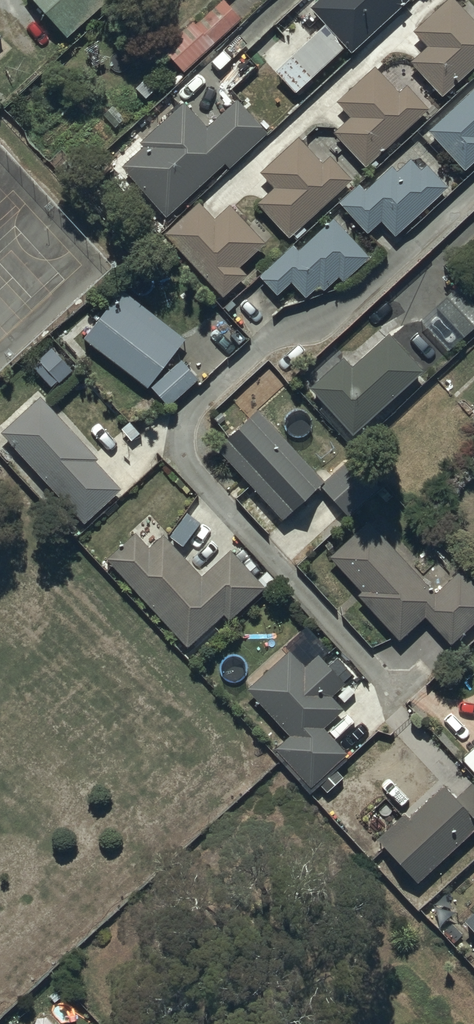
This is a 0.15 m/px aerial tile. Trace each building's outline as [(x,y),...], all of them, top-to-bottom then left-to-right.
[(65,33),(103,0),(36,0),(65,33)] [(182,69),(241,17),(226,0),(220,0),(197,21),(194,18),(162,46),(182,69)] [(345,43),(349,48),(403,0),(313,0),(310,3),(326,22),(275,67),(295,89),(345,43)] [(440,93),(473,63),(473,18),(457,0),(443,0),(413,27),(426,43),(409,58),(440,93)] [(333,129),(363,164),(428,107),(405,82),(397,89),(375,63),(336,97),(351,113),(333,129)] [(463,166),(473,156),(473,85),(427,127),(463,166)] [(120,163),(164,213),(225,160),(228,165),(266,131),(236,97),(206,124),(183,98),(137,138),(142,144),(120,163)] [(257,200),(288,234),(351,177),(330,153),(321,160),(298,135),(259,169),(273,185),(257,200)] [(338,199),(366,230),(380,216),(393,231),(446,184),(425,161),(419,167),(409,156),(395,167),(391,162),(363,187),(358,182),(338,199)] [(165,229),(221,293),(245,272),(236,262),(262,239),(229,201),(213,215),(199,199),(165,229)] [(259,274),(276,291),(290,278),(305,294),(318,282),(322,287),(337,273),(341,278),(369,252),(333,214),(297,248),(292,243),(259,274)] [(433,302),(461,334),(473,323),(473,303),(456,282),(433,302)] [(84,335),(145,383),(182,336),(122,288),(84,335)] [(341,354),(311,382),(309,384),(351,431),(422,366),(387,328),(350,363),(341,354)] [(149,383),(167,403),(197,376),(179,356),(149,383)] [(0,428),(82,519),(119,485),(94,457),(96,455),(40,392),(0,428)] [(216,444),(280,515),(321,479),(258,408),(216,444)] [(319,483),(347,513),(378,484),(350,454),(319,483)] [(329,553),(361,588),(357,592),(399,638),(425,614),(450,641),(473,619),(473,583),(458,566),(432,590),(367,519),(329,553)] [(106,555),(185,644),(223,610),(229,617),(264,586),(230,548),(201,574),(162,530),(147,544),(135,530),(106,555)] [(289,647),(247,685),(289,733),(275,746),(310,784),(347,751),(322,724),(342,706),(329,692),(341,681),(316,652),(303,663),(289,647)] [(416,878),(473,827),(473,779),(473,778),(454,796),(442,782),(408,813),(406,810),(378,835),(416,878)] [(473,930),(473,905),(462,915),(473,930)]
